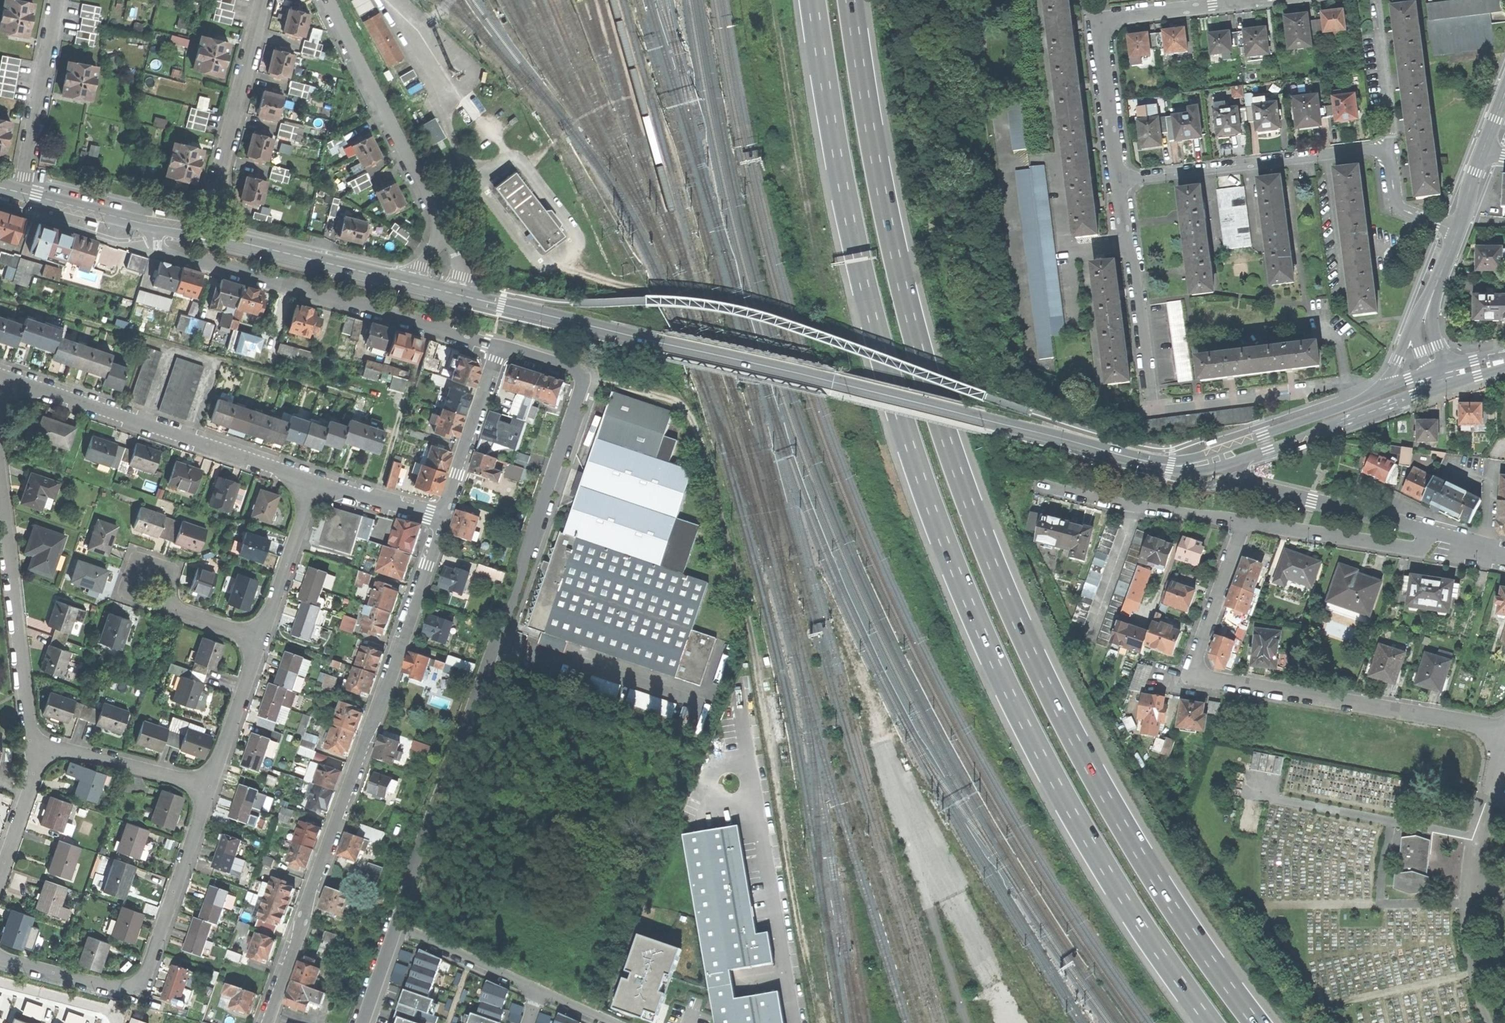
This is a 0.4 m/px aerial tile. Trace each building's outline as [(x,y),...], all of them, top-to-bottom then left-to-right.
[(0,28),(0,31),(9,33),(27,36),(28,34),(30,23),(33,4),(13,0),(5,0),(1,23),(0,28)] [(213,21),(231,25),(234,12),(232,11),(235,0),(215,0),(213,7),(216,7),(213,21)] [(351,1),(359,15),(374,7),(370,0),(352,0),(351,1)] [(1076,57),(1072,27),(1068,0),(1055,0),(1047,1),(1050,26),(1051,35),(1054,60),(1076,57)] [(1428,18),(1490,10),(1504,8),(1504,0),(1447,0),(1426,3),(1428,17),(1428,18)] [(77,30),(75,44),(93,47),(96,34),(98,34),(99,27),(101,21),(98,20),(101,7),(82,4),(80,16),(82,17),(80,31),(77,30)] [(1409,52),(1422,50),(1417,4),(1393,7),(1396,32),(1399,59),(1410,57),(1409,52)] [(284,34),(301,38),(302,36),(303,36),(307,24),(308,19),(309,14),(307,14),(308,11),(291,6),(291,9),(289,9),(287,19),(285,25),(283,31),(285,32),(284,34)] [(1323,17),(1324,31),(1338,29),(1345,29),(1346,29),(1343,9),(1331,10),(1322,11),(1323,17)] [(1431,38),(1433,53),(1495,45),(1490,10),(1428,18),(1428,17),(1425,18),(1428,38),(1431,38)] [(378,13),(364,21),(389,66),(403,58),(378,13)] [(1289,43),(1311,41),(1310,33),(1308,19),(1308,13),(1296,14),(1286,16),(1289,43)] [(1316,18),(1317,32),(1324,31),(1323,17),(1316,18)] [(1310,33),(1317,32),(1316,18),(1308,19),(1310,33)] [(1246,43),(1248,56),(1269,53),(1265,27),(1253,28),(1245,29),(1246,43)] [(1166,47),(1167,53),(1187,50),(1184,28),(1173,30),(1164,31),(1166,47)] [(1237,30),(1239,44),(1246,43),(1245,29),(1237,30)] [(1239,44),(1237,30),(1230,31),(1231,45),(1239,44)] [(1166,47),(1164,31),(1156,32),(1158,47),(1158,48),(1166,47)] [(1210,34),(1212,53),(1232,51),(1231,45),(1230,31),(1220,33),(1210,34)] [(1156,32),(1147,33),(1149,48),(1158,47),(1156,32)] [(1150,54),(1149,48),(1147,33),(1137,34),(1128,36),(1132,65),(1142,64),(1141,55),(1150,54)] [(201,39),(194,68),(221,75),(223,66),(227,51),(229,44),(202,37),(201,39)] [(304,40),(301,53),(319,58),(322,45),(304,40)] [(269,75),(285,79),(286,76),(288,77),(291,65),(293,54),(292,54),(292,51),(276,47),(275,50),(274,49),(272,55),(271,60),(269,67),(268,72),(269,72),(269,75)] [(1405,103),(1416,102),(1415,96),(1428,94),(1422,50),(1409,52),(1410,57),(1399,59),(1402,80),(1405,103)] [(13,99),(20,59),(2,55),(0,65),(0,96),(13,99)] [(1076,57),(1054,60),(1058,85),(1059,94),(1062,119),(1083,116),(1079,85),(1076,57)] [(65,79),(62,94),(88,99),(94,67),(68,62),(65,79)] [(413,69),(400,76),(404,83),(416,76),(413,69)] [(292,81),(288,94),(306,98),(308,92),(310,86),(301,83),(292,81)] [(259,114),(258,117),(275,121),(275,118),(277,118),(280,107),(283,96),(281,96),(282,93),(265,89),(264,92),(263,91),(262,97),(260,102),(259,108),(257,113),(259,114)] [(1294,97),(1298,127),(1309,126),(1322,124),(1321,115),(1319,99),(1318,94),(1294,97)] [(1336,113),(1337,120),(1340,119),(1341,122),(1346,121),(1351,121),(1351,118),(1358,117),(1355,94),(1343,95),(1336,96),(1334,96),(1336,112),(1336,113)] [(1428,94),(1415,96),(1416,102),(1405,103),(1408,124),(1411,147),(1421,146),(1421,141),(1434,139),(1428,94)] [(1326,98),(1328,114),(1336,113),(1336,112),(1334,96),(1326,97),(1326,98)] [(1254,98),(1255,105),(1266,104),(1265,97),(1254,98)] [(1326,98),(1319,99),(1321,115),(1328,114),(1326,98)] [(1007,101),(1013,150),(1028,149),(1022,99),(1007,101)] [(1215,103),(1216,110),(1227,109),(1226,102),(1215,103)] [(1138,120),(1159,117),(1157,103),(1137,105),(1138,120)] [(1259,130),(1259,133),(1269,131),(1279,130),(1279,128),(1280,128),(1277,103),(1266,104),(1255,105),(1256,120),(1258,130),(1259,130)] [(1246,106),(1248,121),(1256,120),(1255,105),(1246,106)] [(1246,106),(1238,107),(1240,122),(1248,121),(1246,106)] [(191,107),(186,127),(204,132),(209,112),(191,107)] [(1215,110),(1219,135),(1220,138),(1225,137),(1230,136),(1230,134),(1241,133),(1240,122),(1238,107),(1227,109),(1216,110),(1215,110)] [(1175,131),(1177,141),(1189,139),(1202,137),(1199,112),(1190,113),(1173,115),(1175,131)] [(1166,116),(1168,132),(1175,131),(1173,115),(1166,116)] [(1083,116),(1062,119),(1065,145),(1066,153),(1069,178),(1091,175),(1087,143),(1083,116)] [(1166,116),(1159,117),(1161,133),(1168,132),(1166,116)] [(1138,120),(1142,148),(1152,147),(1162,145),(1161,133),(1159,117),(1138,120)] [(435,118),(421,126),(432,145),(446,137),(435,118)] [(5,154),(8,138),(11,122),(0,120),(0,154),(5,154)] [(281,123),(277,136),(296,140),(297,134),(299,128),(281,123)] [(248,156),(248,158),(265,163),(265,160),(267,160),(270,149),(272,138),(271,138),(271,135),(255,131),(254,134),(252,133),(251,138),(250,144),(248,150),(247,155),(248,156)] [(354,145),(352,145),(357,155),(363,166),(364,165),(365,168),(381,160),(379,157),(381,156),(378,152),(375,146),(373,141),(370,136),(369,137),(368,134),(352,142),(354,145)] [(342,135),(325,143),(329,149),(346,141),(342,135)] [(1421,146),(1411,147),(1413,170),(1417,197),(1441,194),(1434,139),(1421,141),(1421,146)] [(442,140),(437,143),(441,149),(446,146),(442,140)] [(175,143),(167,175),(194,182),(198,167),(202,150),(192,147),(175,143)] [(41,152),(40,161),(55,164),(56,155),(41,152)] [(272,165),(269,178),(287,183),(289,177),(291,170),(272,165)] [(1032,180),(1045,178),(1044,165),(1030,167),(1030,169),(1032,180)] [(1342,218),(1366,215),(1360,167),(1336,170),(1339,195),(1342,218)] [(1016,170),(1039,358),(1054,357),(1051,335),(1032,180),(1030,169),(1016,170)] [(515,171),(495,187),(544,250),(564,235),(558,228),(560,223),(550,209),(544,210),(515,171)] [(352,187),(355,194),(372,185),(368,178),(366,173),(349,182),(352,187)] [(243,199),(242,202),(249,203),(259,206),(259,203),(261,204),(264,192),(266,181),(265,181),(266,178),(249,174),(248,176),(247,176),(245,182),(244,187),(241,199),(243,199)] [(1077,237),(1098,235),(1095,206),(1091,175),(1069,178),(1073,203),(1074,212),(1077,237)] [(1267,232),(1287,229),(1284,203),(1281,177),(1260,180),(1263,202),(1264,210),(1267,232)] [(1045,178),(1032,180),(1051,335),(1065,333),(1045,178)] [(391,181),(376,189),(377,191),(376,192),(381,202),(386,212),(388,212),(389,214),(404,206),(403,204),(404,203),(402,198),(399,193),(396,188),(394,183),(392,183),(391,181)] [(1231,187),(1239,246),(1252,245),(1244,185),(1231,187)] [(1239,246),(1231,187),(1218,189),(1225,248),(1239,246)] [(1186,242),(1207,240),(1205,218),(1204,210),(1201,188),(1180,190),(1183,215),(1186,242)] [(333,197),(328,216),(335,217),(339,199),(333,197)] [(0,211),(0,238),(17,244),(25,219),(7,213),(0,211)] [(254,212),(253,218),(271,223),(273,217),(254,212)] [(1372,264),(1366,215),(1342,218),(1345,243),(1348,267),(1372,264)] [(343,218),(341,218),(337,235),(339,235),(339,237),(344,238),(350,239),(356,241),(361,242),(362,240),(364,241),(368,224),(366,224),(366,222),(354,219),(344,217),(343,218)] [(395,222),(391,228),(393,229),(389,235),(391,236),(404,246),(408,241),(406,239),(410,234),(395,222)] [(39,223),(31,248),(35,249),(33,255),(62,264),(64,259),(72,234),(54,228),(39,223)] [(1273,284),(1294,281),(1291,255),(1287,229),(1267,232),(1269,253),(1271,262),(1273,284)] [(90,268),(98,242),(85,238),(72,234),(64,259),(80,264),(89,267),(90,268)] [(406,245),(414,250),(419,242),(411,237),(406,245)] [(1210,261),(1207,240),(1186,242),(1190,269),(1193,294),(1214,292),(1211,270),(1210,261)] [(1478,259),(1478,269),(1502,269),(1502,257),(1502,248),(1495,248),(1495,246),(1488,246),(1488,248),(1478,248),(1478,259)] [(0,255),(0,264),(16,268),(17,268),(20,259),(21,255),(14,254),(14,255),(1,252),(0,255)] [(131,253),(126,267),(144,273),(149,259),(131,253)] [(60,271),(20,259),(17,268),(16,268),(12,282),(27,286),(31,272),(58,280),(60,271)] [(156,277),(154,284),(174,290),(181,267),(171,264),(161,261),(158,271),(155,270),(153,276),(156,277)] [(1101,326),(1123,323),(1119,293),(1115,264),(1094,266),(1096,289),(1098,298),(1101,326)] [(1372,264),(1348,267),(1351,292),(1354,315),(1378,312),(1372,264)] [(191,270),(181,267),(174,290),(195,296),(202,273),(191,270)] [(215,288),(210,307),(223,311),(225,309),(227,304),(235,306),(241,285),(231,282),(221,279),(219,289),(215,288)] [(252,288),(241,285),(235,306),(259,314),(264,299),(260,298),(262,291),(252,288)] [(139,290),(135,301),(168,311),(172,300),(139,290)] [(1474,307),(1474,320),(1502,320),(1502,295),(1475,295),(1474,307)] [(173,310),(182,311),(183,301),(175,300),(173,310)] [(1167,302),(1179,381),(1192,379),(1181,300),(1167,302)] [(296,306),(289,330),(308,335),(309,331),(317,333),(321,318),(314,316),(315,311),(310,310),(311,307),(306,306),(301,305),(301,307),(296,306)] [(181,314),(176,329),(183,331),(181,335),(193,339),(194,334),(198,319),(181,314)] [(223,314),(220,325),(228,328),(231,319),(232,316),(223,314)] [(347,316),(341,333),(350,335),(356,318),(347,316)] [(24,325),(19,339),(27,342),(36,345),(43,324),(26,318),(24,325)] [(362,320),(356,318),(350,335),(349,339),(356,341),(362,320)] [(0,335),(0,341),(7,343),(16,346),(18,339),(19,339),(24,325),(14,322),(6,319),(0,335)] [(213,324),(198,319),(194,334),(209,339),(213,324)] [(237,321),(231,319),(228,328),(235,330),(237,321)] [(372,323),(366,344),(387,350),(393,330),(381,326),(372,323)] [(1108,385),(1130,382),(1126,351),(1123,323),(1101,326),(1104,351),(1105,359),(1108,385)] [(43,324),(36,345),(45,348),(55,351),(59,337),(61,330),(43,324)] [(407,334),(393,330),(387,350),(386,353),(415,362),(422,338),(407,334)] [(263,338),(240,331),(235,352),(245,355),(247,348),(259,352),(263,338)] [(69,364),(77,343),(59,337),(55,351),(52,358),(60,361),(69,364)] [(429,340),(424,356),(433,358),(438,343),(429,340)] [(87,370),(94,349),(77,343),(69,364),(77,367),(87,370)] [(279,343),(277,352),(330,368),(333,358),(279,343)] [(1258,351),(1261,373),(1290,369),(1320,365),(1317,344),(1292,347),(1283,348),(1258,351)] [(148,348),(130,401),(144,405),(162,352),(148,348)] [(94,349),(87,370),(96,373),(106,376),(110,362),(112,355),(94,349)] [(1232,376),(1261,373),(1258,351),(1233,354),(1224,355),(1199,359),(1201,380),(1232,376)] [(433,358),(424,356),(420,369),(432,373),(436,374),(440,361),(433,358)] [(451,379),(473,387),(477,375),(480,367),(477,366),(478,362),(459,356),(457,359),(453,358),(450,368),(454,369),(451,379)] [(204,366),(177,357),(159,410),(186,419),(204,366)] [(365,367),(363,376),(376,380),(379,372),(380,372),(382,365),(367,361),(365,367)] [(106,376),(103,383),(111,386),(121,389),(128,368),(110,362),(106,376)] [(393,376),(407,380),(409,380),(411,372),(383,364),(382,365),(380,372),(393,376)] [(527,372),(513,367),(506,390),(528,397),(523,406),(518,420),(526,423),(527,423),(533,406),(536,399),(543,377),(527,372)] [(436,374),(432,373),(430,380),(443,384),(445,377),(436,374)] [(393,376),(389,389),(403,394),(407,380),(393,376)] [(554,380),(543,377),(536,399),(552,404),(552,406),(558,408),(565,384),(554,380)] [(450,387),(443,408),(464,415),(467,405),(471,394),(461,391),(463,387),(457,385),(455,389),(450,387)] [(670,463),(677,441),(665,437),(673,413),(614,393),(609,407),(565,534),(561,532),(549,567),(529,628),(569,642),(700,686),(716,639),(692,631),(708,584),(683,575),(700,527),(677,519),(693,471),(670,463)] [(216,422),(228,426),(235,405),(218,399),(211,420),(216,422)] [(235,405),(228,426),(236,429),(246,432),(253,411),(235,405)] [(1461,405),(1461,426),(1462,426),(1472,425),(1483,425),(1482,410),(1482,405),(1470,405),(1461,405)] [(538,408),(533,406),(527,423),(533,425),(538,408)] [(1142,421),(1144,437),(1245,424),(1261,419),(1259,406),(1142,421)] [(464,415),(443,408),(442,408),(439,415),(432,413),(429,422),(437,425),(434,432),(447,437),(448,433),(457,436),(461,424),(464,415)] [(264,438),(271,416),(253,411),(246,432),(254,434),(264,438)] [(283,412),(280,419),(288,422),(291,415),(283,412)] [(516,420),(513,428),(500,423),(502,416),(491,412),(477,453),(488,457),(496,443),(518,449),(526,423),(518,420),(516,420)] [(291,440),(301,443),(309,421),(292,415),(289,423),(288,422),(284,437),(291,440)] [(271,416),(264,438),(272,441),(281,444),(283,439),(284,437),(288,422),(280,419),(271,416)] [(321,444),(322,442),(327,427),(329,419),(320,416),(317,424),(309,421),(301,443),(310,446),(319,449),(321,444)] [(43,417),(36,437),(68,448),(75,428),(59,422),(43,417)] [(351,443),(360,446),(367,425),(349,419),(347,426),(342,440),(351,443)] [(342,440),(347,426),(330,420),(327,427),(322,442),(330,444),(340,448),(342,440)] [(1418,437),(1418,442),(1438,442),(1438,422),(1428,422),(1418,422),(1418,431),(1418,437)] [(367,425),(360,446),(368,449),(378,452),(385,431),(367,425)] [(411,429),(409,435),(422,439),(424,433),(411,429)] [(92,436),(85,457),(110,466),(112,458),(117,445),(117,444),(104,440),(92,436)] [(134,451),(129,464),(154,473),(161,452),(149,447),(136,443),(134,451)] [(419,463),(421,464),(445,471),(448,461),(451,452),(442,449),(443,445),(438,444),(437,447),(431,445),(428,455),(423,453),(419,463)] [(121,461),(125,448),(117,445),(112,458),(121,461)] [(1390,453),(1401,455),(1402,448),(1391,446),(1390,453)] [(125,448),(121,461),(129,464),(134,451),(125,448)] [(1399,466),(1409,467),(1412,449),(1402,448),(1401,455),(1399,466)] [(530,457),(517,452),(513,465),(524,469),(526,470),(530,457)] [(474,462),(470,474),(478,477),(477,479),(483,481),(484,478),(491,481),(491,480),(500,483),(502,475),(494,472),(496,466),(509,470),(506,477),(520,482),(521,480),(524,469),(513,465),(510,465),(498,461),(488,457),(477,453),(474,462)] [(1374,478),(1385,483),(1395,465),(1394,465),(1396,460),(1392,458),(1390,462),(1372,454),(1369,460),(1365,458),(1363,463),(1367,465),(1363,473),(1374,478)] [(394,455),(385,487),(393,489),(402,458),(394,455)] [(176,462),(168,483),(194,492),(202,471),(200,470),(192,467),(187,465),(176,462)] [(422,488),(438,493),(442,481),(445,471),(421,464),(417,477),(414,475),(412,481),(415,482),(414,485),(423,488),(422,488)] [(1395,465),(1385,483),(1396,485),(1399,466),(1395,465)] [(526,470),(524,469),(521,480),(527,482),(530,471),(526,470)] [(1413,471),(1403,491),(1412,496),(1423,501),(1433,481),(1425,478),(1426,476),(1421,474),(1420,475),(1413,471)] [(27,488),(21,503),(42,510),(48,493),(55,495),(59,483),(31,473),(27,488)] [(219,477),(209,505),(229,512),(229,510),(235,512),(242,489),(237,488),(239,483),(237,482),(230,480),(229,480),(219,477)] [(1433,481),(1423,501),(1443,511),(1470,524),(1481,502),(1434,479),(1433,481)] [(260,490),(251,516),(269,522),(274,508),(278,496),(276,495),(268,492),(260,490)] [(1500,534),(1504,536),(1504,503),(1499,502),(1497,530),(1500,534)] [(140,507),(133,528),(147,533),(158,537),(158,536),(162,523),(165,515),(140,507)] [(330,513),(320,546),(351,555),(357,538),(363,517),(349,513),(337,510),(330,513)] [(454,522),(450,535),(471,542),(479,518),(458,511),(454,522)] [(1038,531),(1042,517),(1032,514),(1028,529),(1038,531)] [(375,521),(363,517),(357,538),(369,542),(375,521)] [(1061,549),(1068,523),(1054,520),(1042,517),(1038,531),(1036,542),(1061,549)] [(1085,581),(1071,620),(1084,624),(1119,522),(1107,518),(1103,528),(1085,581)] [(507,519),(504,526),(518,531),(520,523),(507,519)] [(98,520),(88,548),(107,555),(112,541),(117,527),(98,520)] [(179,529),(175,542),(174,543),(184,546),(199,551),(207,529),(182,521),(179,529)] [(390,549),(412,556),(417,541),(421,529),(419,526),(399,521),(394,536),(390,549)] [(171,526),(162,523),(158,536),(166,539),(171,526)] [(1079,526),(1068,523),(1061,549),(1071,551),(1069,558),(1084,562),(1092,529),(1079,526)] [(171,526),(166,539),(175,542),(179,529),(171,526)] [(30,539),(26,552),(34,555),(29,568),(51,576),(64,537),(35,527),(30,539)] [(1137,528),(1097,644),(1109,648),(1111,643),(1118,623),(1120,619),(1129,591),(1137,566),(1139,562),(1147,538),(1149,533),(1137,528)] [(234,540),(231,551),(261,561),(265,551),(265,550),(269,540),(246,532),(242,542),(234,540)] [(1161,542),(1147,538),(1139,562),(1155,568),(1154,572),(1162,575),(1172,546),(1161,542)] [(1183,538),(1176,559),(1190,564),(1189,567),(1193,568),(1194,565),(1198,566),(1204,549),(1200,548),(1202,545),(1192,541),(1183,538)] [(386,548),(378,572),(403,581),(408,568),(412,556),(390,549),(386,548)] [(1285,552),(1274,584),(1285,588),(1288,579),(1312,587),(1320,563),(1310,559),(1309,561),(1301,558),(1285,552)] [(78,561),(72,581),(100,591),(104,579),(107,570),(78,561)] [(1238,575),(1234,587),(1253,594),(1255,589),(1261,571),(1242,564),(1238,575)] [(479,565),(477,573),(503,582),(506,574),(479,565)] [(1327,603),(1325,609),(1357,620),(1360,614),(1369,617),(1381,582),(1363,576),(1361,581),(1354,579),(1357,571),(1349,568),(1340,565),(1327,603)] [(1146,569),(1137,566),(1129,591),(1138,593),(1146,569)] [(197,568),(190,588),(200,591),(209,595),(216,575),(197,568)] [(306,584),(323,590),(328,574),(311,568),(309,575),(306,584)] [(444,577),(441,587),(462,594),(469,575),(458,571),(457,573),(446,570),(444,577)] [(359,571),(355,585),(362,588),(364,583),(369,584),(372,576),(359,571)] [(1181,579),(1194,583),(1197,577),(1183,572),(1181,579)] [(238,574),(228,603),(235,606),(245,609),(251,591),(253,592),(257,581),(238,574)] [(1411,592),(1413,577),(1406,576),(1404,591),(1411,592)] [(1411,592),(1409,606),(1449,612),(1451,598),(1453,583),(1434,580),(1413,577),(1411,592)] [(1160,602),(1165,604),(1172,584),(1175,585),(1176,584),(1168,581),(1160,602)] [(1460,584),(1453,583),(1451,598),(1458,599),(1460,584)] [(317,607),(317,606),(320,598),(323,590),(306,584),(303,592),(300,601),(305,603),(317,607)] [(373,598),(370,608),(392,615),(395,605),(398,594),(390,591),(391,588),(381,584),(381,585),(378,584),(376,591),(370,589),(367,597),(373,598)] [(1172,584),(1165,604),(1188,612),(1192,602),(1195,592),(1175,585),(1172,584)] [(1231,597),(1227,607),(1237,611),(1243,613),(1247,614),(1254,594),(1253,594),(1234,587),(1231,597)] [(1502,589),(1501,600),(1497,599),(1496,606),(1499,606),(1497,615),(1504,616),(1504,590),(1502,589)] [(1129,591),(1120,619),(1130,623),(1132,618),(1130,617),(1132,610),(1137,611),(1143,595),(1138,593),(1129,591)] [(325,600),(320,598),(317,606),(322,608),(325,600)] [(53,610),(48,625),(56,628),(70,633),(74,620),(83,623),(87,611),(56,601),(53,610)] [(299,619),(316,625),(322,609),(317,607),(305,603),(302,610),(299,619)] [(367,616),(362,632),(375,636),(376,632),(385,635),(389,624),(392,615),(370,608),(367,607),(364,615),(367,616)] [(109,613),(99,642),(120,649),(130,620),(119,617),(109,613)] [(1156,613),(1153,624),(1158,625),(1162,615),(1156,613)] [(345,618),(340,630),(352,634),(357,620),(354,619),(345,616),(345,618)] [(427,625),(425,634),(436,638),(435,640),(446,644),(452,624),(430,617),(427,625)] [(293,636),(310,642),(311,640),(316,625),(299,619),(297,627),(294,633),(293,636)] [(1138,630),(1118,623),(1111,643),(1142,654),(1145,645),(1149,634),(1138,630)] [(1149,634),(1145,645),(1172,655),(1177,644),(1180,633),(1172,631),(1173,628),(1162,624),(1161,627),(1158,625),(1153,624),(1149,634)] [(56,628),(53,637),(66,641),(69,633),(70,633),(56,628)] [(1239,629),(1235,639),(1243,642),(1246,631),(1239,629)] [(1253,657),(1252,666),(1263,667),(1277,669),(1281,633),(1256,630),(1254,648),(1253,657)] [(1210,655),(1216,668),(1225,669),(1226,668),(1230,655),(1234,643),(1217,636),(1213,645),(1210,655)] [(66,641),(53,637),(50,645),(63,650),(66,641)] [(208,666),(215,669),(220,656),(224,644),(203,637),(198,652),(192,650),(189,659),(195,661),(208,665),(208,666)] [(1230,655),(1237,657),(1242,643),(1235,640),(1234,643),(1230,655)] [(47,653),(41,670),(54,674),(63,677),(73,681),(79,665),(68,661),(71,652),(63,650),(50,645),(49,645),(47,653)] [(1380,646),(1370,676),(1384,681),(1395,685),(1405,654),(1380,646)] [(363,648),(356,669),(376,676),(380,665),(384,655),(363,648)] [(1118,653),(1109,650),(1107,658),(1116,660),(1118,653)] [(407,662),(403,673),(413,676),(412,679),(423,683),(425,676),(428,676),(430,671),(427,670),(429,665),(444,670),(446,664),(410,652),(407,662)] [(282,669),(299,675),(306,677),(312,661),(288,653),(287,655),(285,660),(282,669)] [(1426,654),(1416,685),(1426,688),(1441,692),(1450,661),(1426,654)] [(1237,657),(1230,655),(1226,668),(1233,670),(1237,657)] [(448,656),(446,664),(472,673),(475,665),(448,656)] [(208,665),(195,661),(194,662),(195,662),(192,670),(205,675),(208,666),(208,665)] [(334,661),(332,666),(340,669),(342,664),(334,661)] [(194,708),(203,710),(204,706),(206,701),(201,700),(204,692),(200,690),(203,683),(202,683),(189,678),(192,670),(170,663),(167,671),(173,673),(168,688),(176,690),(172,701),(194,708)] [(1138,665),(1129,691),(1143,693),(1152,667),(1138,665)] [(354,668),(349,682),(345,680),(343,686),(347,687),(346,691),(361,695),(362,692),(370,694),(373,685),(376,676),(356,669),(354,668)] [(279,676),(276,686),(293,692),(299,675),(282,669),(279,676)] [(205,675),(192,670),(189,678),(202,683),(205,675)] [(323,683),(321,688),(333,692),(337,679),(326,675),(323,683)] [(266,701),(283,706),(290,709),(291,709),(297,693),(293,692),(276,686),(272,684),(269,691),(266,701)] [(321,688),(319,695),(332,699),(334,693),(333,692),(321,688)] [(50,692),(43,713),(55,717),(68,722),(70,714),(75,701),(50,692)] [(1143,696),(1139,719),(1148,721),(1162,723),(1165,724),(1168,708),(1164,707),(1165,699),(1155,697),(1143,696)] [(83,704),(75,701),(70,714),(78,717),(83,704)] [(277,722),(283,706),(266,701),(264,707),(260,718),(261,718),(277,723),(277,722)] [(1209,701),(1207,717),(1215,718),(1220,703),(1209,701)] [(101,710),(97,723),(96,724),(105,727),(121,732),(129,711),(104,702),(101,710)] [(1182,702),(1178,728),(1204,732),(1207,717),(1202,716),(1204,706),(1193,704),(1182,702)] [(342,703),(334,726),(356,734),(359,724),(363,715),(356,712),(357,708),(342,703)] [(88,720),(92,707),(83,704),(78,717),(88,720)] [(284,725),(290,709),(283,706),(277,722),(284,725)] [(92,707),(88,720),(97,723),(101,710),(92,707)] [(313,712),(311,718),(329,724),(331,719),(313,712)] [(172,746),(181,720),(173,717),(168,729),(164,743),(172,746)] [(1128,732),(1136,728),(1131,718),(1127,720),(1126,717),(1122,719),(1128,732)] [(277,724),(277,723),(261,718),(259,725),(275,731),(277,724)] [(181,720),(172,746),(180,748),(187,728),(189,723),(181,720)] [(144,721),(136,742),(146,745),(161,751),(164,743),(168,729),(144,721)] [(1162,723),(1148,721),(1144,735),(1158,738),(1162,723)] [(327,744),(326,749),(345,756),(346,752),(349,753),(353,743),(356,734),(334,726),(330,735),(327,734),(324,743),(327,744)] [(187,728),(180,748),(180,749),(191,753),(205,758),(212,736),(187,728)] [(268,730),(265,738),(271,740),(280,743),(283,735),(268,730)] [(303,740),(317,745),(319,738),(305,733),(304,737),(303,740)] [(249,750),(266,756),(271,740),(265,738),(254,734),(252,741),(249,750)] [(377,748),(373,759),(392,766),(394,760),(396,761),(397,760),(399,760),(402,753),(397,751),(400,744),(381,738),(377,748)] [(1174,741),(1166,738),(1161,754),(1168,757),(1174,741)] [(317,745),(303,740),(301,746),(301,747),(314,752),(317,745)] [(415,741),(412,749),(428,755),(431,747),(415,741)] [(0,747),(0,760),(11,761),(12,748),(0,747)] [(301,747),(298,754),(313,759),(316,752),(314,752),(301,747)] [(246,758),(243,767),(260,773),(266,756),(249,750),(246,758)] [(1255,751),(1252,769),(1281,775),(1284,757),(1255,751)] [(80,778),(84,767),(71,762),(67,773),(80,778)] [(311,762),(305,781),(311,784),(315,773),(318,775),(321,766),(311,762)] [(315,773),(311,784),(335,792),(339,782),(342,773),(321,766),(318,775),(315,773)] [(105,774),(84,767),(80,778),(78,786),(74,795),(96,802),(101,788),(105,774)] [(272,775),(269,783),(278,786),(281,778),(272,775)] [(372,783),(369,792),(386,798),(389,791),(392,792),(395,782),(376,775),(372,783)] [(305,781),(300,795),(311,798),(307,809),(321,814),(322,810),(328,812),(331,802),(335,792),(311,784),(305,781)] [(236,802),(253,808),(258,791),(242,786),(239,794),(236,802)] [(162,789),(151,821),(153,822),(172,829),(178,811),(183,797),(162,789)] [(46,810),(41,824),(62,832),(72,803),(51,796),(46,810)] [(230,819),(247,824),(247,823),(252,825),(257,810),(253,808),(236,802),(234,809),(232,815),(230,819)] [(282,808),(278,820),(289,824),(293,812),(282,808)] [(127,822),(117,851),(138,858),(144,842),(148,830),(127,822)] [(290,833),(287,841),(314,850),(318,840),(321,830),(313,827),(314,824),(308,822),(307,825),(301,823),(296,835),(290,833)] [(361,825),(357,837),(369,842),(380,845),(385,834),(361,825)] [(683,836),(715,1022),(784,1022),(779,992),(736,1000),(731,971),(774,964),(769,933),(757,935),(739,826),(691,835),(683,836)] [(343,844),(339,856),(356,862),(362,848),(366,850),(369,842),(357,837),(347,833),(343,844)] [(219,852),(236,858),(242,841),(225,835),(222,843),(219,852)] [(1403,837),(1399,873),(1427,877),(1430,841),(1417,836),(1403,837)] [(53,857),(48,872),(70,880),(81,847),(59,840),(53,857)] [(287,841),(284,849),(291,851),(287,862),(285,861),(284,865),(299,870),(300,867),(307,869),(311,859),(314,850),(287,841)] [(236,858),(219,852),(216,860),(213,869),(230,875),(230,874),(236,858)] [(260,861),(259,863),(272,868),(275,861),(261,857),(260,861)] [(236,858),(230,874),(241,878),(246,861),(236,858)] [(114,859),(103,891),(125,898),(131,881),(136,866),(114,859)] [(370,865),(365,879),(377,883),(382,869),(370,865)] [(1396,874),(1394,888),(1411,893),(1428,891),(1429,877),(1427,877),(1399,873),(1396,874)] [(264,884),(260,897),(288,907),(291,899),(294,890),(286,887),(287,883),(273,878),(270,886),(264,884)] [(41,893),(36,909),(66,919),(70,909),(61,906),(67,887),(46,880),(41,893)] [(207,903),(223,909),(229,893),(212,887),(211,890),(210,893),(207,903)] [(324,897),(319,909),(341,917),(343,917),(345,912),(343,912),(349,896),(327,888),(324,897)] [(245,902),(251,905),(252,902),(257,904),(260,897),(249,893),(245,902)] [(260,916),(258,920),(264,922),(272,925),(274,921),(282,924),(285,915),(288,907),(260,897),(257,904),(254,914),(260,916)] [(213,924),(218,926),(223,909),(207,903),(204,911),(201,920),(213,924)] [(122,906),(112,935),(133,942),(139,926),(143,914),(122,906)] [(7,923),(1,942),(22,949),(23,946),(31,949),(35,937),(39,928),(30,925),(33,917),(31,916),(12,910),(7,923)] [(191,935),(207,941),(213,924),(201,920),(196,919),(194,926),(191,935)] [(238,922),(235,930),(248,935),(250,926),(238,922)] [(274,925),(272,925),(264,922),(261,930),(271,934),(274,925)] [(322,940),(336,946),(340,937),(325,932),(322,940)] [(252,945),(248,957),(262,963),(263,959),(268,961),(272,951),(276,941),(257,934),(254,939),(250,938),(248,944),(252,945)] [(201,958),(207,941),(191,935),(188,942),(186,948),(185,952),(201,958)] [(88,936),(78,964),(99,971),(105,956),(109,943),(102,941),(88,936)] [(675,948),(640,936),(635,949),(640,951),(635,965),(630,963),(627,972),(633,975),(631,982),(625,979),(617,1000),(623,1002),(620,1012),(634,1017),(636,1012),(653,1018),(658,1002),(663,1004),(666,995),(662,993),(668,976),(672,978),(680,957),(673,955),(675,948)] [(331,959),(336,946),(322,940),(317,954),(331,959)] [(402,950),(398,959),(410,963),(413,954),(402,950)] [(418,958),(415,965),(438,972),(442,960),(420,950),(418,958)] [(227,951),(225,958),(238,963),(241,956),(227,951)] [(297,972),(293,982),(313,989),(320,971),(315,969),(316,965),(314,964),(315,962),(307,959),(305,965),(300,963),(297,972)] [(329,961),(327,967),(334,970),(336,963),(329,961)] [(397,963),(394,972),(405,976),(408,967),(397,963)] [(413,971),(411,978),(433,986),(438,972),(415,965),(413,971)] [(168,983),(194,992),(199,975),(174,966),(171,974),(168,983)] [(402,984),(405,976),(394,972),(391,980),(402,984)] [(462,975),(458,973),(454,985),(458,986),(462,975)] [(428,999),(433,986),(411,978),(409,983),(406,991),(428,999)] [(483,1003),(503,1010),(506,1001),(510,991),(488,981),(480,1002),(483,1003)] [(321,1010),(327,994),(313,989),(293,982),(289,992),(285,1005),(308,1013),(310,1006),(321,1010)] [(178,1008),(183,1010),(185,1009),(186,1006),(186,1005),(189,1006),(194,992),(168,983),(166,990),(163,1000),(179,1006),(178,1008)] [(228,985),(224,995),(234,998),(230,1008),(236,1010),(235,1013),(239,1014),(240,1011),(249,1015),(253,1004),(256,995),(228,985)] [(469,991),(465,990),(461,1001),(465,1003),(469,991)] [(400,1004),(418,1010),(430,1014),(434,1001),(428,999),(406,991),(405,991),(402,999),(400,1004)] [(327,994),(321,1010),(328,1012),(334,997),(327,994)] [(453,1001),(449,999),(445,1010),(449,1012),(453,1001)] [(614,1010),(620,1012),(623,1002),(617,1000),(614,1010)] [(663,1004),(658,1002),(653,1018),(636,1012),(634,1017),(652,1022),(656,1022),(663,1004)] [(483,1003),(478,1016),(498,1022),(501,1022),(503,1017),(505,1011),(503,1010),(483,1003)] [(398,1011),(416,1017),(418,1010),(400,1004),(398,1011)] [(510,1012),(511,1013),(520,1016),(523,1007),(513,1004),(510,1012)] [(418,1010),(416,1017),(432,1022),(436,1022),(438,1017),(430,1014),(418,1010)] [(520,1016),(511,1013),(509,1020),(516,1022),(521,1022),(523,1017),(520,1016)] [(537,1022),(539,1022),(550,1022),(552,1017),(540,1013),(537,1022)] [(478,1016),(472,1014),(469,1022),(498,1022),(478,1016)] [(560,1014),(557,1022),(580,1022),(560,1014)]
